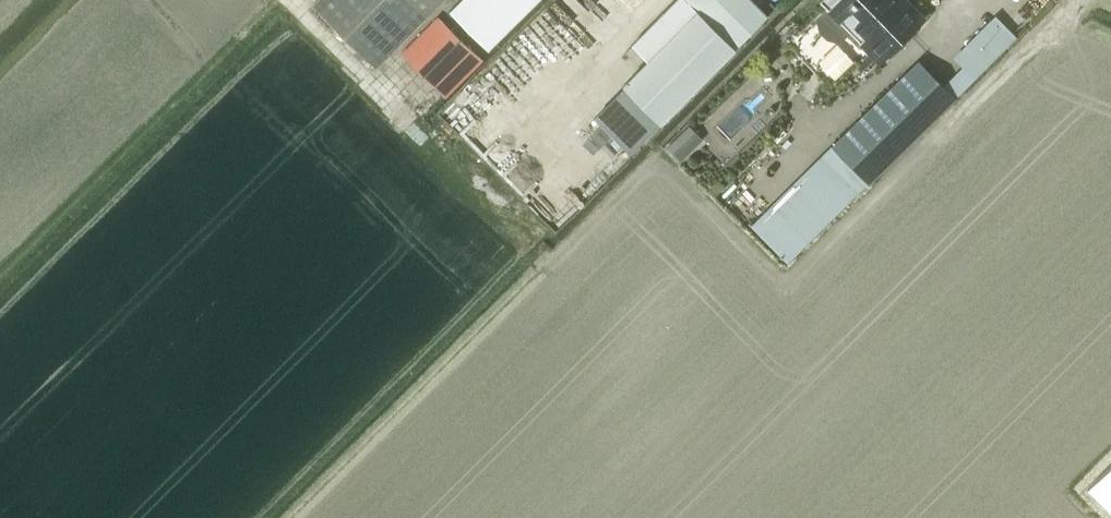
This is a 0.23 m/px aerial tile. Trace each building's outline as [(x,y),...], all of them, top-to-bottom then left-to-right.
[(426,16),(442,0),(317,0),(312,4),(376,68),(426,16)] [(451,8),(489,46),(535,0),(459,0),(451,8)] [(624,85),(662,122),(768,15),(776,8),(771,3),(763,11),(752,0),(676,0),(646,29),(632,43),(649,60),(624,85)] [(920,11),(909,0),(821,0),(823,3),(785,40),(830,87),(861,57),(863,59),(870,52),(871,53),(877,47),(883,53),(894,42),(898,43),(907,35),(906,30),(917,20),(914,17),(920,11)] [(832,146),(750,225),(787,262),(867,182),(868,183),(912,141),(956,98),(919,60),(832,146)] [(1088,488),(1110,511),(1110,464),(1088,488)]
